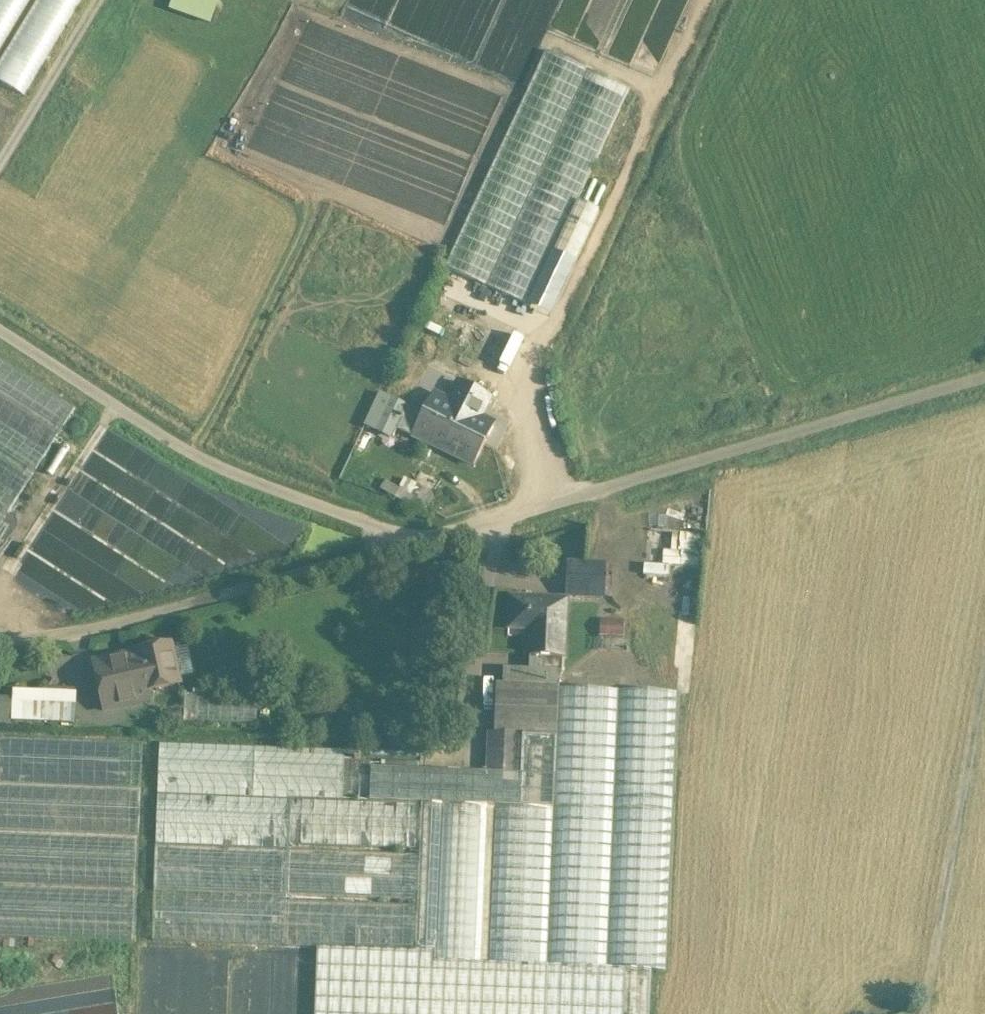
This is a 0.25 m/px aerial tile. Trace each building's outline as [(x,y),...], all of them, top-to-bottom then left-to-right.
[(80,0),(36,0),(0,68),(0,83),(29,98),(80,0)] [(32,0),(0,0),(0,60),(32,0)] [(210,0),(178,0),(173,14),(214,29),(223,5),(210,0)] [(546,52),(444,268),(528,307),(553,253),(577,202),(629,91),(546,52)] [(577,202),(553,253),(575,263),(599,212),(577,202)] [(494,362),(506,367),(520,335),(508,330),(494,362)] [(0,361),(0,526),(75,409),(0,361)] [(465,411),(433,395),(423,415),(453,430),(455,431),(465,411)] [(423,416),(408,408),(400,424),(415,431),(423,416)] [(481,419),(465,411),(455,431),(484,446),(498,421),(483,414),(481,419)] [(453,430),(423,415),(415,431),(412,437),(442,452),(453,430)] [(455,431),(453,430),(442,452),(473,468),(484,446),(455,431)] [(379,488),(426,509),(433,492),(401,478),(398,487),(383,480),(379,488)] [(605,566),(569,565),(567,597),(603,598),(605,566)] [(568,600),(510,598),(509,625),(528,626),(526,658),(541,658),(563,659),(568,600)] [(621,636),(621,619),(597,619),(597,635),(621,636)] [(170,646),(136,653),(136,654),(124,657),(135,705),(148,701),(146,691),(178,684),(170,646)] [(124,657),(94,663),(105,711),(135,705),(124,657)] [(563,659),(541,658),(540,672),(563,673),(563,659)] [(559,689),(497,687),(495,734),(522,735),(522,734),(557,736),(559,689)] [(73,691),(11,688),(10,701),(0,700),(0,720),(71,724),(73,691)] [(371,770),(371,763),(361,762),(355,762),(344,761),(345,751),(160,745),(152,942),(284,947),(317,948),(315,1013),(649,1013),(651,971),(667,972),(678,694),(559,689),(557,736),(522,734),(522,735),(520,785),(486,784),(486,775),(421,772),(377,770),(371,770)] [(258,698),(185,694),(183,722),(256,725),(258,698)] [(495,734),(488,734),(486,775),(486,784),(520,785),(522,735),(495,734)] [(0,738),(0,938),(135,943),(143,743),(0,738)] [(422,746),(366,744),(366,758),(378,758),(377,770),(421,772),(422,746)]
